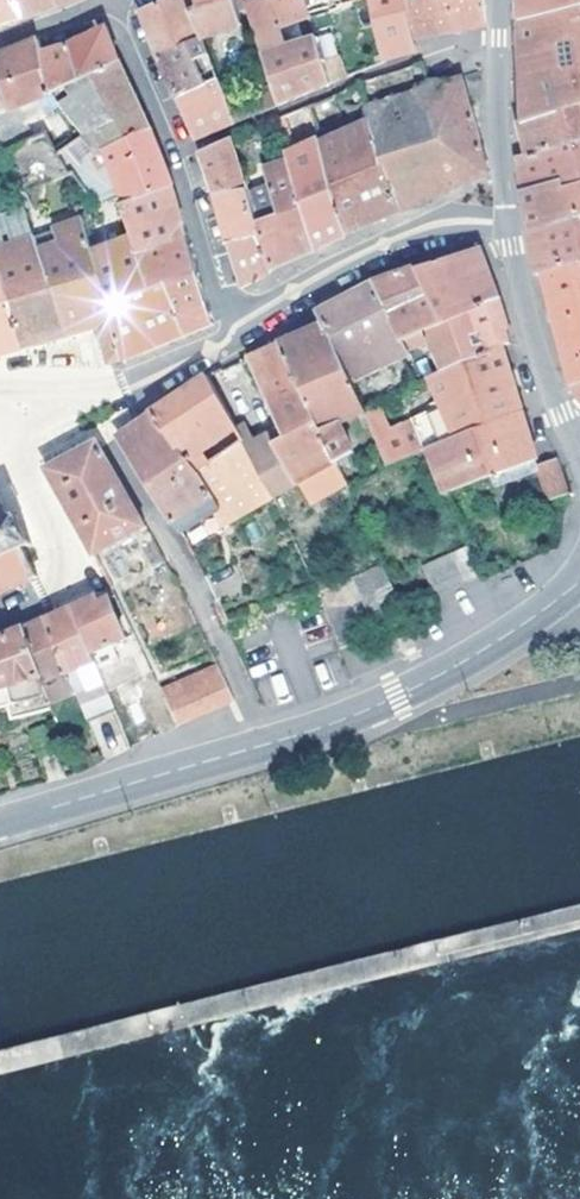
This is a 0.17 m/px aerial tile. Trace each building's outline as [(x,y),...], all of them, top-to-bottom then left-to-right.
[(11,26),(26,20),(17,0),(0,0),(0,29),(11,26)] [(26,20),(45,14),(57,10),(61,8),(57,0),(17,0),(26,20)] [(199,0),(193,0),(192,0),(190,0),(168,0),(145,12),(153,34),(163,60),(207,40),(195,13),(201,5),(199,0)] [(207,40),(208,41),(219,38),(219,34),(245,25),(239,0),(199,0),(201,5),(195,13),(207,40)] [(265,56),(293,47),(287,30),(315,19),(310,0),(279,0),(275,1),(275,0),(268,0),(249,7),(265,56)] [(339,10),(376,0),(336,0),(339,10)] [(420,42),(411,0),(377,0),(391,62),(408,57),(421,53),(420,42)] [(420,42),(426,39),(441,37),(490,27),(488,0),(411,0),(420,42)] [(525,9),(525,24),(579,11),(579,0),(525,0),(525,9)] [(525,24),(525,44),(529,99),(531,121),(579,106),(579,11),(525,24)] [(72,47),(87,79),(123,59),(110,28),(72,47)] [(335,85),(322,39),(293,47),(265,56),(271,75),(276,88),(282,107),(302,99),(335,85)] [(207,40),(163,60),(164,62),(171,79),(181,100),(212,88),(202,64),(214,58),(208,41),(207,40)] [(0,59),(0,69),(13,111),(17,109),(42,100),(47,114),(58,111),(63,105),(59,93),(51,69),(47,54),(42,41),(17,52),(0,59)] [(51,69),(59,93),(85,80),(87,79),(72,47),(57,52),(47,54),(51,69)] [(101,134),(108,152),(154,133),(137,91),(124,61),(123,59),(87,79),(85,80),(59,93),(63,105),(69,111),(92,137),(101,134)] [(13,111),(0,69),(0,115),(13,111)] [(227,92),(232,106),(276,88),(271,75),(227,92)] [(212,88),(181,100),(183,105),(195,130),(200,141),(240,125),(232,106),(227,92),(223,83),(212,88)] [(376,120),(405,212),(440,196),(457,188),(491,175),(467,84),(399,102),(373,110),(376,120)] [(240,125),(282,107),(276,88),(232,106),(240,125)] [(531,121),(524,124),(527,135),(531,153),(579,140),(579,106),(531,121)] [(0,115),(0,127),(1,129),(4,140),(8,148),(36,138),(17,109),(13,111),(0,115)] [(326,143),(350,237),(376,225),(382,223),(405,212),(376,120),(326,143)] [(129,205),(176,186),(165,160),(161,149),(154,133),(108,152),(107,155),(129,205)] [(36,138),(8,148),(6,150),(21,193),(70,177),(49,135),(40,137),(36,138)] [(129,205),(107,155),(104,158),(84,138),(63,150),(49,135),(70,177),(77,175),(99,204),(119,197),(134,239),(96,255),(113,316),(129,363),(179,341),(220,326),(211,295),(193,243),(176,186),(129,205)] [(211,172),(218,194),(247,181),(235,140),(204,153),(211,172)] [(292,162),(322,250),(334,244),(350,237),(326,143),(326,140),(290,155),(292,162)] [(531,153),(521,156),(525,178),(528,196),(566,184),(570,189),(579,186),(579,140),(531,153)] [(258,213),(264,231),(278,271),(284,267),(302,259),(322,250),(292,162),(270,171),(278,203),(258,213)] [(247,181),(218,194),(221,202),(223,211),(231,240),(229,243),(230,244),(264,231),(258,213),(253,199),(247,181)] [(534,230),(579,216),(579,186),(570,189),(566,184),(528,196),(529,201),(529,203),(532,216),(534,230)] [(11,352),(16,352),(37,346),(71,337),(40,251),(34,254),(29,240),(37,238),(28,216),(25,207),(0,216),(0,264),(6,281),(10,293),(18,323),(3,328),(11,352)] [(534,230),(539,260),(543,277),(549,276),(579,267),(579,216),(534,230)] [(60,245),(40,251),(71,337),(86,333),(103,329),(115,365),(129,363),(113,316),(96,255),(86,220),(55,232),(60,245)] [(264,231),(230,244),(245,286),(260,279),(277,272),(278,271),(264,231)] [(40,251),(37,238),(29,240),(34,254),(40,251)] [(434,297),(392,313),(405,341),(428,331),(440,327),(503,299),(495,277),(484,250),(458,258),(428,266),(421,269),(434,297)] [(549,276),(562,331),(576,386),(579,385),(579,267),(549,276)] [(378,285),(392,313),(434,297),(421,269),(400,277),(382,283),(378,285)] [(11,352),(3,328),(18,323),(10,293),(6,281),(0,283),(0,354),(11,352)] [(405,341),(392,313),(378,285),(343,302),(321,312),(327,326),(335,344),(353,381),(408,359),(413,356),(405,341)] [(428,331),(449,373),(509,349),(519,344),(511,322),(503,299),(440,327),(428,331)] [(366,409),(365,408),(353,381),(335,344),(327,326),(309,334),(290,342),(286,344),(299,375),(339,460),(340,464),(357,451),(346,426),(368,414),(366,409)] [(275,488),(278,495),(340,464),(339,460),(299,375),(286,344),(268,352),(255,357),(288,439),(256,454),(275,488)] [(418,455),(432,450),(528,413),(516,375),(509,349),(449,373),(423,384),(420,385),(365,408),(366,409),(368,414),(391,465),(418,455)] [(191,458),(243,429),(229,404),(215,375),(204,380),(182,396),(155,415),(191,458)] [(528,413),(432,450),(449,495),(542,460),(537,442),(529,419),(528,413)] [(254,451),(247,438),(197,466),(191,458),(155,415),(139,426),(124,437),(173,517),(182,534),(217,514),(225,527),(278,495),(275,488),(256,454),(254,451)] [(81,527),(97,556),(152,528),(101,443),(76,457),(50,470),(81,527)] [(449,495),(432,450),(418,455),(436,502),(450,497),(449,495)] [(561,460),(544,466),(541,468),(553,500),(572,493),(561,460)] [(19,588),(22,592),(25,589),(24,585),(42,579),(40,574),(37,573),(26,548),(30,546),(31,548),(36,545),(24,515),(19,518),(20,520),(14,521),(3,496),(5,494),(4,489),(0,491),(0,595),(19,588)] [(472,554),(470,550),(456,556),(467,586),(482,579),(472,554)] [(439,598),(467,586),(456,556),(427,569),(439,598)] [(364,597),(393,585),(386,569),(357,578),(364,597)] [(370,612),(400,600),(393,585),(364,597),(370,612)] [(88,601),(75,608),(95,654),(124,641),(129,639),(112,599),(102,604),(98,596),(88,601)] [(403,622),(409,619),(400,600),(370,612),(379,632),(403,622)] [(92,724),(119,711),(101,667),(95,654),(75,608),(63,613),(49,620),(60,645),(80,692),(81,694),(86,707),(92,724)] [(53,703),(80,692),(60,645),(49,620),(38,624),(25,630),(41,668),(50,695),(53,703)] [(50,695),(41,668),(25,630),(14,636),(0,642),(0,688),(13,685),(19,703),(50,695)] [(129,654),(144,648),(137,635),(129,639),(124,641),(129,654)] [(173,709),(230,678),(213,645),(156,675),(161,683),(173,709)] [(58,718),(86,707),(81,694),(80,692),(53,703),(58,718)]
